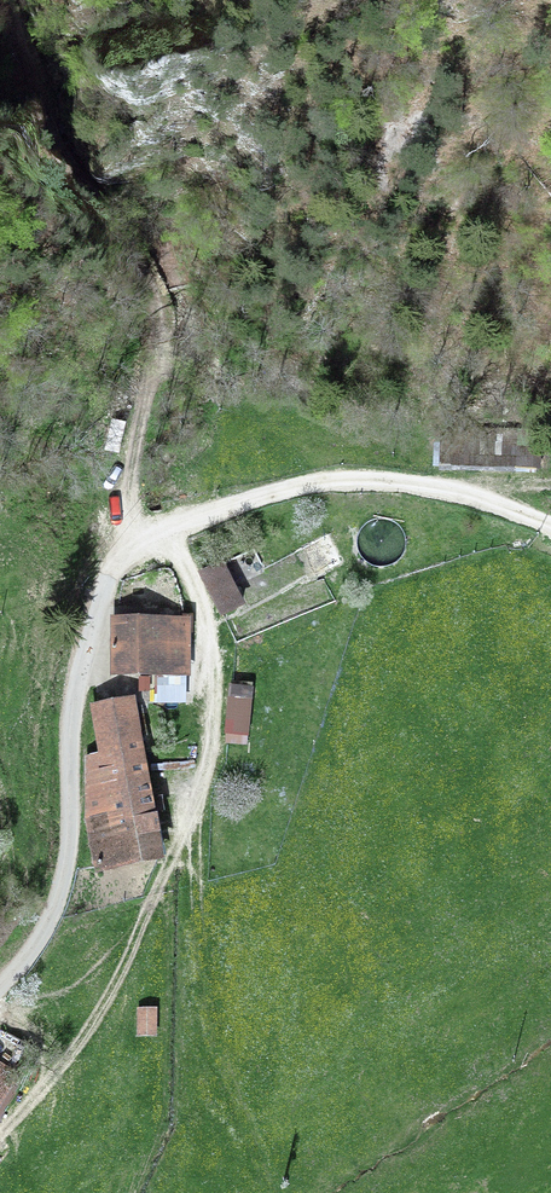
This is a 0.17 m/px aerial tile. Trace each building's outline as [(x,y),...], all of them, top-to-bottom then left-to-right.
[(329,534),(295,551),(309,579),(343,563),(329,534)] [(222,564),(202,574),(222,615),(243,604),(222,564)] [(185,619),(115,619),(117,702),(130,700),(131,705),(153,705),(154,670),(185,672),(185,619)] [(96,868),(160,858),(153,812),(146,812),(131,705),(130,700),(117,702),(97,707),(105,755),(88,757),(86,820),(96,868)] [(250,704),(232,701),(227,732),(245,735),(250,704)] [(138,1033),(157,1034),(158,1011),(139,1011),(138,1033)] [(15,1075),(0,1067),(0,1101),(15,1075)]
